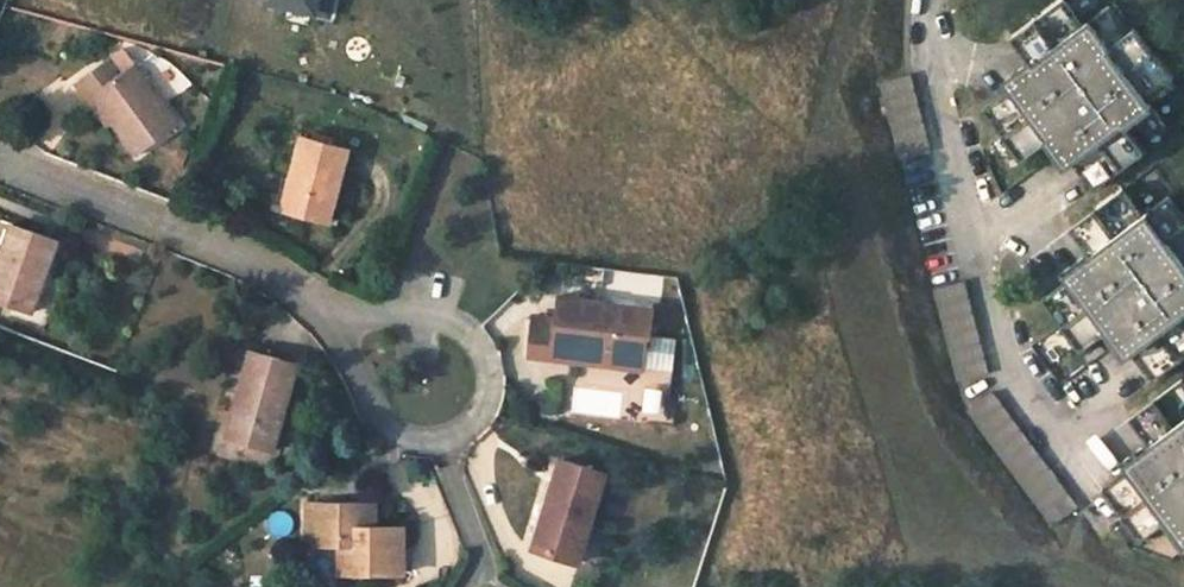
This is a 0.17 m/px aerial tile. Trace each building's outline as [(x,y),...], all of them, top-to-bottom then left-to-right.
[(337,0),(277,0),(275,4),(332,20),(337,0)] [(1011,38),(1031,65),(1016,76),(1005,84),(1009,89),(982,108),(1021,161),(1047,141),(1067,169),(1072,165),(1091,190),(1143,151),(1136,142),(1162,122),(1142,94),(1168,75),(1134,29),(1130,32),(1110,5),(1084,25),(1065,0),(1063,0),(1011,38)] [(111,58),(75,82),(88,99),(97,92),(117,119),(112,123),(135,154),(178,123),(136,64),(122,74),(111,58)] [(910,75),(878,83),(899,161),(930,152),(910,75)] [(97,92),(88,99),(108,126),(112,123),(117,119),(97,92)] [(301,137),(282,209),(330,221),(348,150),(301,137)] [(1071,229),(1089,255),(1075,266),(1063,275),(1067,280),(1040,299),(1079,352),(1106,331),(1127,359),(1131,355),(1150,381),(1183,356),(1183,216),(1169,197),(1142,216),(1122,190),(1071,229)] [(0,252),(0,300),(32,311),(56,240),(10,225),(0,252)] [(964,281),(932,290),(955,383),(987,374),(964,281)] [(532,316),(528,355),(552,358),(553,354),(572,356),(572,360),(596,362),(597,358),(642,364),(640,384),(662,387),(667,338),(649,336),(652,308),(603,302),(603,300),(559,295),(556,319),(532,316)] [(250,351),(226,436),(272,449),(297,364),(250,351)] [(1130,419),(1149,445),(1134,457),(1123,465),(1128,472),(1102,491),(1139,541),(1165,521),(1183,547),(1183,380),(1183,379),(1130,419)] [(991,391),(965,411),(1051,527),(1077,507),(991,391)] [(552,503),(537,550),(578,563),(605,473),(560,460),(548,503),(552,503)] [(307,503),(307,544),(339,544),(338,573),(404,573),(404,526),(375,526),(376,503),(307,503)]
